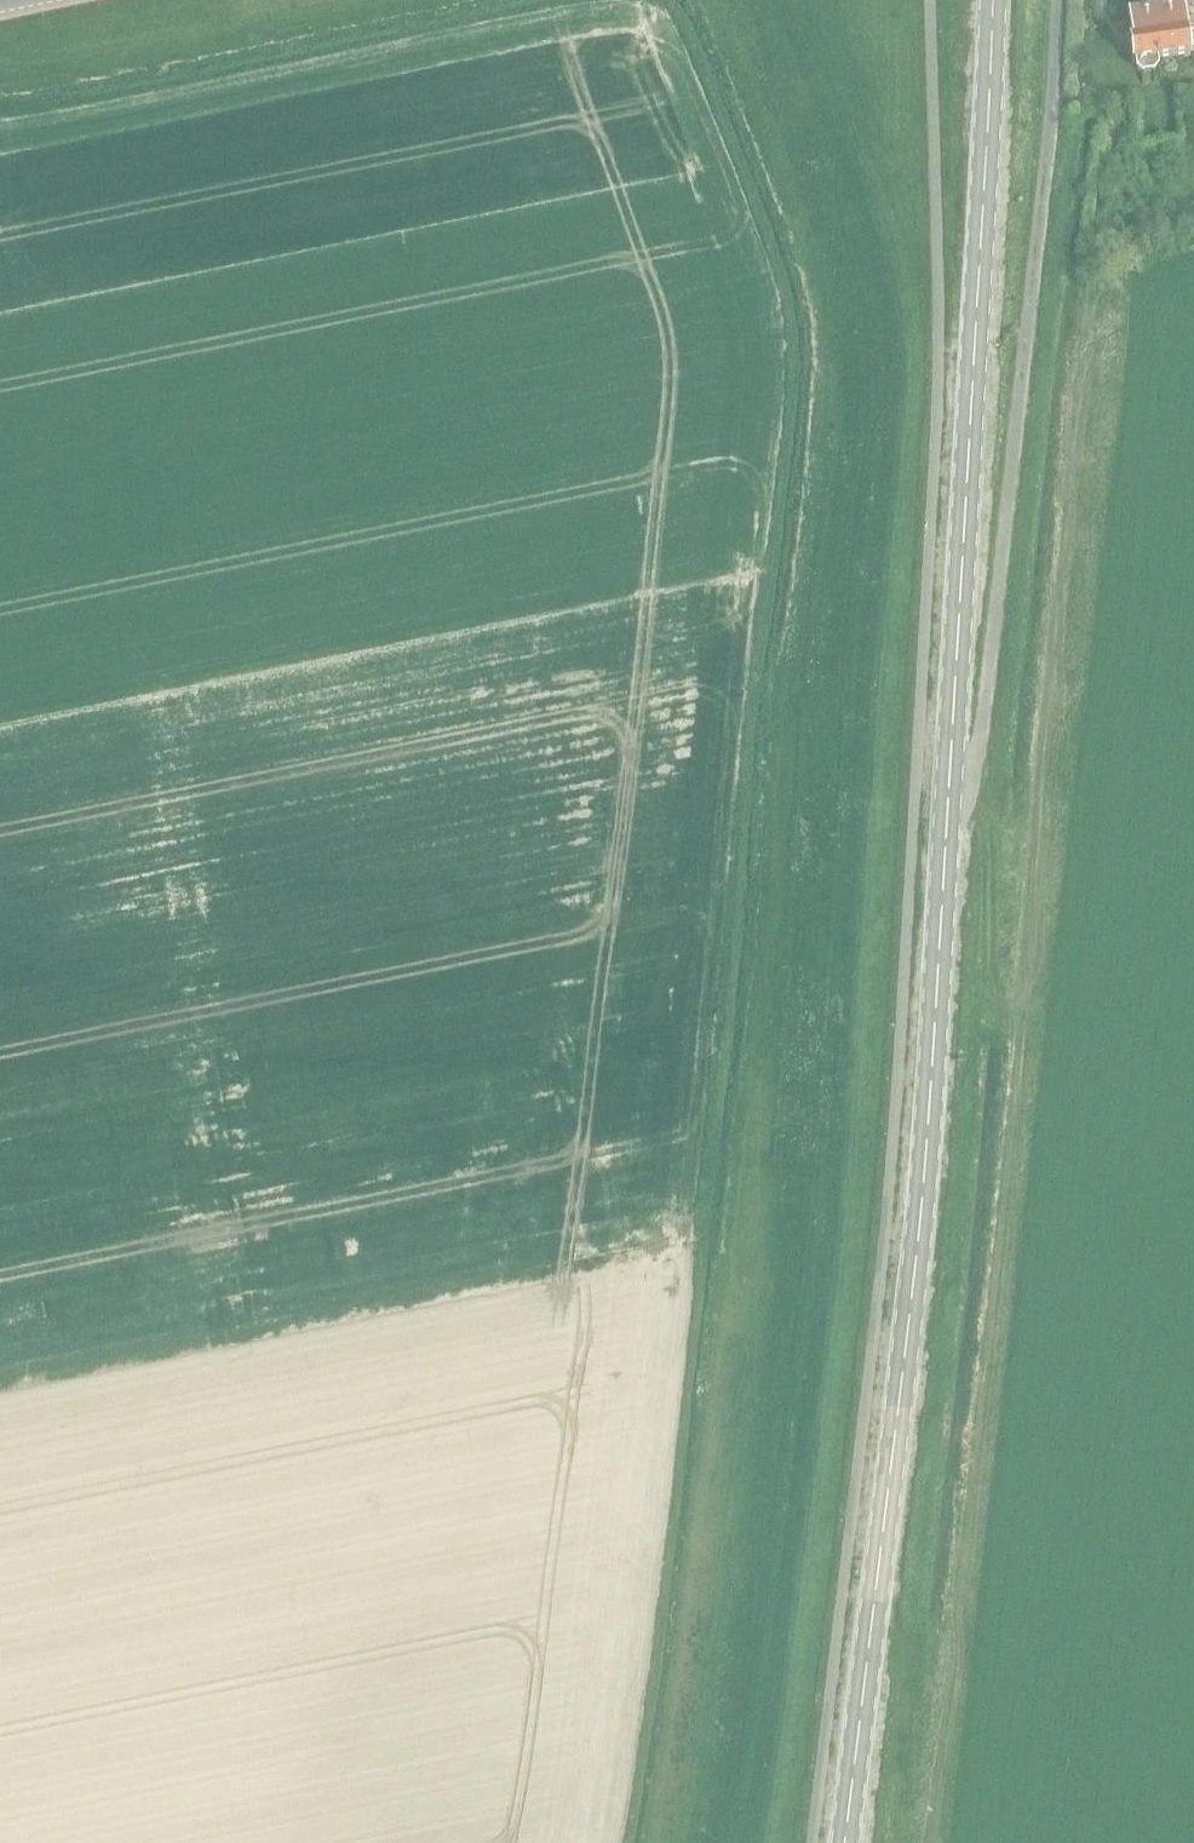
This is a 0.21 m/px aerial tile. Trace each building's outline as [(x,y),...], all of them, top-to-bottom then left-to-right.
[(1154,71),(1157,66),(1156,60),(1190,55),(1181,2),(1130,11),(1134,39),(1131,39),(1134,63),(1137,62),(1138,69),(1143,73),(1154,71)]
